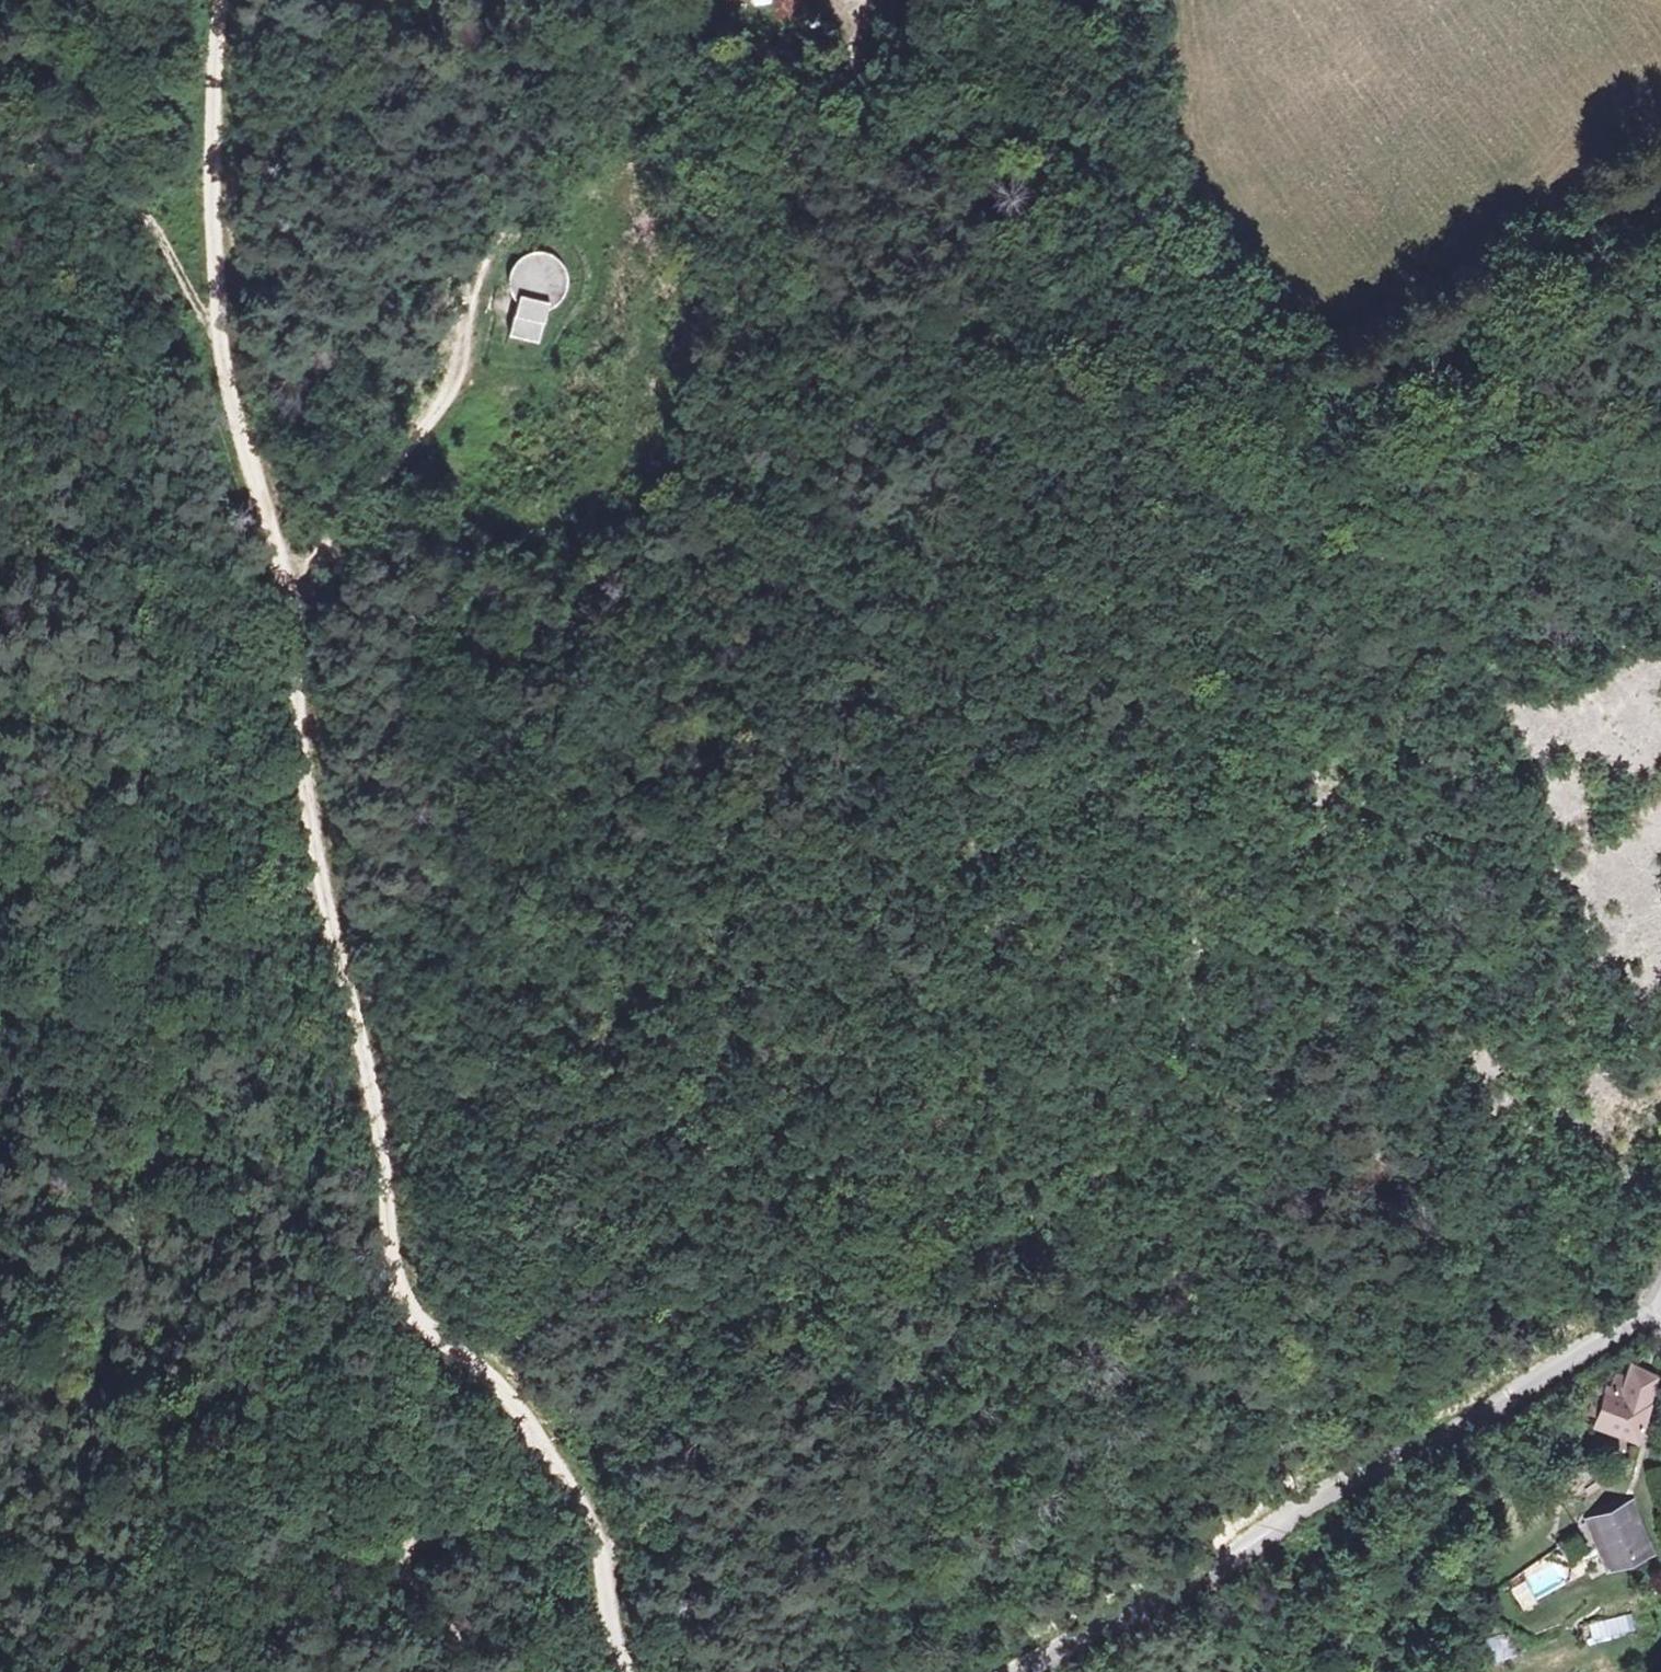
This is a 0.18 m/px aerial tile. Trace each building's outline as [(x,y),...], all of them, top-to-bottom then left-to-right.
[(522,256),(515,263),(511,273),(511,283),(514,293),(520,301),(528,307),(537,309),(547,309),(556,305),(563,299),(568,291),(570,281),(569,272),(565,263),(559,256),(551,251),(541,250),(531,251),(522,256)] [(516,315),(510,336),(538,343),(543,323),(547,309),(537,309),(528,307),(520,301),(516,315)] [(1618,1438),(1656,1386),(1635,1370),(1617,1394),(1608,1387),(1587,1415),(1618,1438)] [(1653,1553),(1634,1506),(1591,1524),(1609,1570),(1653,1553)] [(1632,1612),(1588,1624),(1594,1643),(1637,1631),(1632,1612)] [(1511,1634),(1489,1637),(1492,1660),(1514,1658),(1511,1634)]
